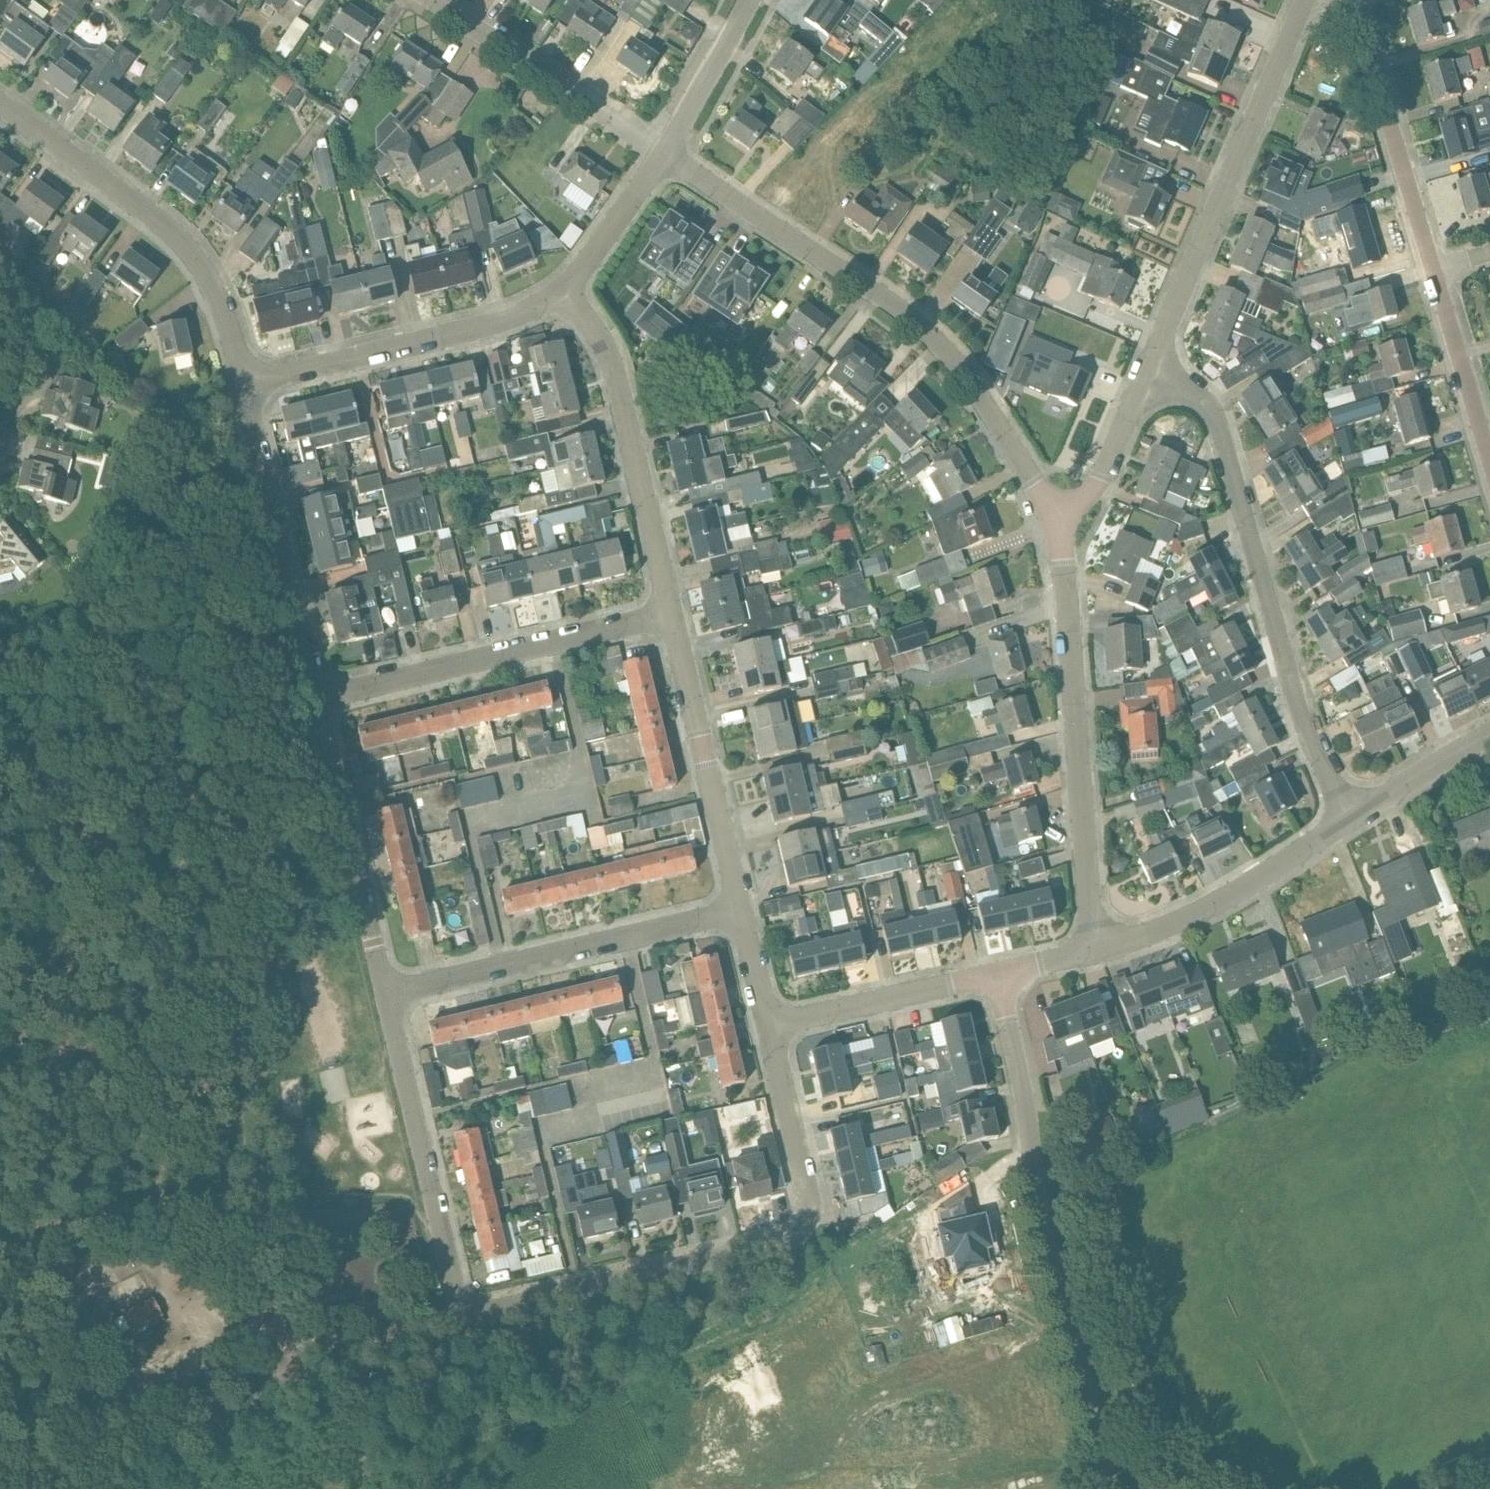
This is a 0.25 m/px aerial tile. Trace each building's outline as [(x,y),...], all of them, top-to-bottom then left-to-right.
[(13,2),(14,2),(15,0),(0,0),(0,23),(13,2)] [(60,2),(78,16),(90,0),(62,0),(60,2)] [(169,4),(162,0),(159,0),(150,17),(159,22),(169,4)] [(224,34),(238,13),(218,0),(189,0),(184,7),(224,34)] [(266,5),(267,5),(261,14),(270,20),(276,11),(278,13),(286,0),(269,0),(266,5)] [(305,10),(311,0),(290,0),(305,10)] [(553,0),(523,0),(531,5),(530,6),(543,15),(553,0)] [(615,21),(587,3),(589,0),(582,0),(586,2),(567,31),(596,50),(615,21)] [(615,2),(624,7),(617,17),(627,23),(642,0),(617,0),(615,2)] [(642,28),(647,31),(665,5),(682,16),(692,0),(643,0),(630,20),(642,28)] [(821,32),(828,37),(829,35),(830,36),(821,50),(841,64),(850,51),(843,45),(851,35),(837,25),(847,11),(831,0),(820,0),(805,21),(821,32)] [(878,10),(884,0),(864,0),(878,10)] [(920,3),(933,15),(946,0),(923,0),(920,3)] [(1099,31),(1111,8),(1095,0),(1080,0),(1068,15),(1099,31)] [(1199,21),(1209,0),(1152,0),(1199,21)] [(1445,39),(1439,19),(1457,14),(1453,1),(1435,6),(1435,4),(1410,11),(1420,46),(1445,39)] [(0,46),(0,49),(24,67),(42,42),(51,29),(14,2),(13,2),(4,16),(15,24),(0,46)] [(346,5),(335,21),(332,26),(332,27),(322,42),(334,50),(344,35),(362,47),(376,24),(346,5)] [(869,12),(860,25),(884,45),(894,32),(892,31),(869,12)] [(281,44),(292,51),(308,27),(297,19),(281,44)] [(1480,22),(1485,37),(1489,35),(1489,19),(1480,22)] [(1185,23),(1178,41),(1228,61),(1238,38),(1199,21),(1199,22),(1202,24),(1200,29),(1185,23)] [(647,31),(642,28),(632,43),(631,43),(617,64),(642,81),(657,59),(644,51),(654,36),(647,31)] [(1217,88),(1228,61),(1178,41),(1158,33),(1143,64),(1173,78),(1173,79),(1181,61),(1191,65),(1187,75),(1217,88)] [(392,66),(411,79),(428,90),(442,68),(406,44),(392,66)] [(788,44),(770,69),(793,86),(802,72),(817,83),(825,71),(788,44)] [(79,85),(88,93),(122,47),(122,46),(116,54),(106,46),(94,63),(71,47),(62,59),(45,82),(69,99),(79,85)] [(175,46),(168,55),(179,63),(185,53),(175,46)] [(122,47),(88,93),(98,100),(88,113),(115,133),(135,104),(115,89),(137,58),(122,47)] [(1481,48),(1468,51),(1470,58),(1474,72),(1486,68),(1483,55),(1481,48)] [(337,89),(347,97),(370,63),(359,56),(337,89)] [(1132,60),(1121,86),(1137,93),(1136,94),(1148,99),(1136,128),(1148,134),(1145,140),(1160,147),(1163,141),(1171,144),(1189,152),(1207,114),(1188,106),(1179,102),(1178,103),(1163,97),(1173,78),(1143,64),(1133,58),(1132,60)] [(1461,96),(1456,77),(1474,72),(1470,58),(1452,63),(1452,62),(1427,69),(1437,103),(1461,96)] [(166,105),(184,82),(171,73),(154,96),(166,105)] [(282,74),(273,86),(287,96),(296,84),(282,74)] [(294,89),(288,99),(297,105),(304,94),(294,89)] [(421,117),(431,106),(432,105),(420,94),(397,119),(391,114),(376,130),(377,150),(371,157),(380,164),(412,141),(407,132),(421,117)] [(803,100),(793,112),(802,119),(816,130),(826,117),(803,100)] [(209,134),(228,108),(217,101),(198,126),(209,134)] [(760,109),(760,108),(749,101),(740,114),(739,113),(725,133),(750,151),(764,130),(751,121),(760,109)] [(431,106),(421,117),(439,129),(447,117),(431,106)] [(1444,116),(1447,126),(1443,127),(1453,161),(1489,150),(1489,130),(1481,132),(1474,107),(1444,116)] [(1296,149),(1320,160),(1338,121),(1314,110),(1296,149)] [(1093,111),(1088,123),(1101,128),(1105,116),(1093,111)] [(125,153),(152,172),(170,147),(157,137),(165,126),(152,117),(125,153)] [(782,139),(795,152),(816,130),(802,119),(782,139)] [(472,179),(452,144),(422,160),(412,141),(380,164),(369,176),(381,189),(385,187),(381,179),(398,169),(406,184),(418,177),(425,191),(443,181),(449,192),(472,179)] [(320,151),(313,153),(319,174),(334,170),(327,143),(319,145),(320,151)] [(181,169),(169,185),(195,204),(200,197),(201,198),(203,194),(213,182),(219,186),(229,173),(209,159),(196,149),(189,159),(188,158),(181,169)] [(879,150),(871,160),(876,163),(881,167),(888,157),(879,150)] [(1115,150),(1100,185),(1132,200),(1125,218),(1127,219),(1128,225),(1141,231),(1147,225),(1155,230),(1169,198),(1138,184),(1147,164),(1115,150)] [(574,154),(560,175),(563,177),(572,184),(563,197),(586,213),(595,200),(610,178),(574,154)] [(12,181),(10,180),(17,171),(0,158),(0,197),(12,181)] [(228,196),(213,218),(224,225),(222,228),(223,232),(228,235),(233,235),(234,233),(237,234),(252,213),(251,213),(260,200),(271,207),(299,168),(286,159),(277,172),(267,166),(259,160),(250,172),(248,170),(229,197),(228,196)] [(932,162),(923,175),(946,190),(959,170),(947,162),(942,168),(932,162)] [(1292,167),(1287,165),(1286,165),(1278,162),(1276,166),(1273,165),(1266,181),(1269,183),(1265,192),(1272,195),(1267,206),(1305,222),(1351,206),(1351,205),(1349,206),(1348,202),(1363,197),(1357,178),(1327,188),(1305,195),(1304,193),(1293,188),(1300,171),(1298,171),(1292,168),(1292,167)] [(493,173),(483,180),(487,185),(497,178),(493,173)] [(1479,177),(1459,183),(1469,217),(1489,212),(1489,175),(1485,176),(1479,177)] [(0,212),(0,226),(5,229),(10,222),(21,229),(30,217),(45,227),(62,203),(35,184),(18,207),(9,200),(0,212)] [(886,184),(877,198),(865,189),(856,201),(845,217),(871,236),(876,228),(888,236),(912,202),(886,184)] [(996,234),(1012,211),(1004,205),(1011,195),(999,189),(976,227),(964,244),(987,261),(1002,238),(996,234)] [(484,191),(464,196),(471,226),(473,232),(486,229),(497,264),(499,264),(504,275),(533,262),(523,237),(521,238),(514,223),(503,228),(501,225),(493,228),(485,192),(484,191)] [(1053,194),(1047,210),(1060,216),(1067,200),(1053,194)] [(462,197),(448,203),(454,230),(460,229),(471,226),(464,196),(462,197)] [(406,235),(400,216),(390,204),(380,207),(389,240),(406,235)] [(1028,205),(1015,226),(1030,235),(1043,213),(1028,205)] [(389,240),(380,207),(367,211),(377,244),(389,240)] [(1343,233),(1354,269),(1379,262),(1363,208),(1311,223),(1316,241),(1343,233)] [(899,254),(928,274),(944,252),(953,259),(964,244),(976,227),(953,211),(945,223),(950,226),(939,242),(917,227),(899,254)] [(1273,223),(1299,234),(1301,222),(1279,211),(1273,223)] [(69,213),(36,258),(48,266),(63,246),(86,263),(106,236),(81,217),(78,220),(69,213)] [(658,266),(687,285),(700,265),(688,257),(701,237),(687,227),(689,223),(677,215),(674,219),(670,216),(652,243),(667,252),(658,266)] [(294,233),(293,233),(301,265),(315,261),(307,230),(304,216),(297,218),(299,223),(293,225),(295,232),(294,232),(294,233)] [(264,217),(251,236),(239,252),(257,265),(282,230),(264,217)] [(1250,221),(1241,242),(1262,251),(1295,263),(1296,253),(1285,251),(1266,243),(1271,229),(1250,221)] [(1038,254),(1038,255),(1055,262),(1088,277),(1101,283),(1094,299),(1101,302),(1119,310),(1132,281),(1113,272),(1117,264),(1098,256),(1072,245),(1079,230),(1065,223),(1059,238),(1047,232),(1044,239),(1045,239),(1038,254)] [(319,227),(307,230),(315,261),(327,258),(319,227)] [(565,248),(545,227),(530,234),(538,252),(565,248)] [(474,282),(467,255),(466,255),(465,251),(462,235),(447,239),(450,250),(436,253),(438,261),(437,261),(444,290),(474,282)] [(1262,251),(1241,242),(1231,267),(1252,276),(1258,262),(1282,272),(1293,274),(1295,263),(1262,251)] [(444,290),(437,261),(423,265),(418,246),(406,249),(410,268),(410,269),(416,297),(444,290)] [(130,248),(118,264),(111,274),(142,297),(159,274),(138,259),(140,256),(130,248)] [(1035,253),(1020,286),(1034,292),(1040,295),(1045,283),(1036,279),(1046,258),(1038,255),(1038,254),(1035,253)] [(721,255),(694,296),(740,326),(751,308),(749,307),(767,280),(763,278),(765,274),(753,265),(750,269),(736,260),(733,263),(721,255)] [(376,277),(360,281),(366,309),(396,302),(389,274),(388,274),(384,257),(371,260),(376,277)] [(366,309),(360,281),(346,284),(342,267),(329,270),(333,288),(332,288),(339,316),(366,309)] [(970,277),(954,300),(980,318),(996,296),(994,295),(1008,276),(995,267),(982,286),(970,277)] [(96,270),(67,309),(85,323),(94,311),(87,307),(108,278),(96,270)] [(1295,299),(1340,286),(1336,271),(1291,283),(1293,290),(1295,299)] [(285,299),(283,300),(289,328),(318,321),(306,273),(294,277),(290,274),(278,277),(285,299)] [(1283,301),(1299,308),(1297,304),(1295,299),(1293,290),(1265,278),(1260,291),(1283,301)] [(289,328),(283,300),(269,303),(264,285),(251,288),(256,305),(255,305),(263,335),(289,328)] [(1340,286),(1295,299),(1297,304),(1299,308),(1301,316),(1341,305),(1345,303),(1340,286)] [(1212,311),(1259,331),(1262,321),(1238,311),(1243,298),(1221,289),(1212,311)] [(1352,312),(1344,314),(1349,331),(1373,324),(1377,323),(1396,318),(1389,290),(1364,297),(1365,298),(1349,302),(1352,312)] [(1278,314),(1283,301),(1260,291),(1254,304),(1278,314)] [(1012,297),(1006,311),(1021,318),(1027,303),(1012,297)] [(650,338),(669,314),(654,301),(634,326),(650,338)] [(803,304),(803,305),(787,325),(788,325),(777,339),(788,349),(800,333),(816,346),(832,326),(803,304)] [(1259,331),(1212,311),(1202,336),(1207,338),(1201,352),(1223,361),(1229,345),(1225,343),(1230,331),(1254,341),(1257,345),(1235,359),(1239,365),(1236,367),(1245,381),(1266,368),(1298,347),(1259,331)] [(669,352),(688,328),(669,314),(650,338),(669,352)] [(994,341),(983,365),(1004,374),(1025,322),(1005,314),(994,341)] [(187,317),(168,321),(154,324),(163,363),(192,356),(186,330),(190,329),(187,317)] [(115,341),(124,353),(151,332),(142,320),(115,341)] [(545,334),(519,340),(528,377),(536,375),(567,368),(562,344),(548,347),(545,334)] [(1020,358),(1011,380),(1077,408),(1090,376),(1068,366),(1061,363),(1066,352),(1029,336),(1020,358)] [(839,356),(836,360),(839,363),(854,374),(842,390),(842,391),(866,410),(890,386),(877,376),(885,367),(851,340),(839,356)] [(1299,347),(1298,347),(1266,368),(1272,378),(1274,382),(1312,358),(1308,341),(1299,347)] [(1368,369),(1371,380),(1324,395),(1328,410),(1333,409),(1375,396),(1394,390),(1391,378),(1412,372),(1403,343),(1380,349),(1384,364),(1368,369)] [(808,376),(821,359),(811,351),(798,367),(808,376)] [(505,352),(489,356),(496,385),(504,383),(512,381),(505,352)] [(801,406),(831,366),(821,359),(808,376),(791,398),(801,406)] [(739,372),(723,360),(714,371),(730,384),(739,372)] [(473,365),(449,371),(457,404),(480,398),(479,392),(473,365)] [(531,400),(531,402),(573,391),(567,368),(536,375),(541,398),(531,400)] [(449,371),(426,376),(437,421),(434,409),(457,404),(449,371)] [(437,421),(426,376),(403,382),(414,427),(408,428),(411,440),(422,437),(420,425),(437,421)] [(66,429),(66,428),(93,434),(99,411),(90,409),(95,387),(79,383),(57,378),(54,392),(48,390),(42,416),(58,420),(56,426),(57,428),(58,430),(59,430),(61,431),(63,431),(65,430),(66,429)] [(1244,400),(1238,403),(1251,422),(1256,419),(1285,399),(1274,382),(1272,378),(1242,397),(1244,400)] [(390,432),(408,428),(414,427),(403,382),(379,388),(390,432)] [(508,406),(509,406),(504,383),(496,385),(491,386),(492,389),(496,410),(508,406)] [(491,389),(479,392),(481,398),(480,398),(484,413),(496,410),(492,389),(491,389)] [(573,391),(531,402),(533,412),(544,409),(547,422),(536,424),(539,436),(549,434),(562,430),(559,419),(579,414),(573,391)] [(939,417),(914,392),(896,409),(883,422),(910,451),(923,439),(920,436),(939,417)] [(1295,393),(1256,419),(1269,440),(1277,435),(1284,445),(1300,434),(1314,425),(1313,423),(1301,430),(1297,423),(1298,422),(1290,409),(1300,402),(1295,393)] [(367,424),(359,426),(352,395),(328,400),(345,467),(349,466),(344,443),(371,437),(367,424)] [(1430,439),(1419,397),(1394,404),(1405,446),(1406,446),(1430,439)] [(727,411),(724,398),(712,401),(715,414),(727,411)] [(1376,399),(1329,413),(1329,416),(1334,431),(1348,427),(1381,416),(1376,399)] [(339,484),(348,482),(328,400),(305,406),(316,450),(333,446),(339,468),(335,469),(339,484)] [(316,450),(305,406),(281,412),(289,444),(299,441),(304,465),(295,467),(299,486),(323,480),(316,450)] [(499,424),(511,421),(508,406),(496,410),(498,421),(499,424)] [(883,428),(866,411),(820,458),(825,469),(832,481),(883,428)] [(466,412),(454,415),(459,439),(467,438),(472,436),(466,412)] [(709,426),(711,436),(771,422),(766,412),(709,426)] [(664,414),(653,416),(656,429),(666,427),(664,414)] [(1314,425),(1300,434),(1309,449),(1334,433),(1329,416),(1314,425)] [(539,436),(505,444),(508,458),(509,462),(545,454),(549,471),(554,470),(598,459),(593,436),(573,440),(564,442),(552,445),(549,434),(539,436)] [(411,440),(413,450),(407,451),(412,472),(424,469),(419,450),(425,449),(422,437),(411,440)] [(669,446),(674,470),(727,457),(723,438),(708,442),(707,437),(669,446)] [(1149,447),(1152,442),(1143,437),(1140,443),(1149,447)] [(799,441),(789,443),(791,451),(803,447),(799,441)] [(1389,460),(1386,447),(1342,458),(1344,463),(1343,463),(1345,472),(1365,467),(1365,466),(1389,460)] [(939,471),(931,476),(945,502),(976,486),(955,448),(933,460),(939,471)] [(1155,449),(1146,470),(1194,490),(1199,480),(1203,482),(1207,471),(1155,449)] [(42,501),(43,499),(70,506),(76,483),(67,481),(72,459),(35,450),(31,463),(26,462),(19,488),(35,492),(34,496),(33,497),(34,499),(34,500),(35,502),(37,502),(39,502),(40,502),(41,502),(42,501)] [(1263,472),(1277,494),(1310,472),(1310,471),(1307,473),(1295,452),(1263,472)] [(910,481),(930,467),(921,454),(901,469),(910,481)] [(677,481),(672,482),(675,493),(680,492),(680,493),(692,490),(700,488),(725,482),(722,471),(736,468),(733,456),(727,457),(674,470),(677,481)] [(107,458),(103,471),(111,473),(118,475),(121,461),(114,460),(107,458)] [(519,506),(490,513),(492,522),(496,521),(536,511),(578,502),(597,497),(594,485),(604,483),(598,459),(554,470),(554,471),(541,474),(546,494),(518,500),(519,506)] [(810,460),(794,464),(797,474),(815,469),(810,460)] [(1402,495),(1401,491),(1418,486),(1422,500),(1446,494),(1437,464),(1414,470),(1414,472),(1397,477),(1396,476),(1385,479),(1389,493),(1390,498),(1402,495)] [(825,469),(805,474),(808,490),(820,488),(824,508),(833,506),(835,505),(832,493),(832,481),(825,469)] [(1194,490),(1146,470),(1136,496),(1158,505),(1164,491),(1190,502),(1194,490)] [(1310,472),(1277,494),(1290,515),(1302,507),(1309,518),(1350,493),(1351,492),(1345,476),(1322,491),(1310,472)] [(384,488),(380,474),(360,479),(356,480),(360,496),(384,491),(384,488)] [(725,482),(700,488),(702,499),(702,501),(712,498),(761,486),(758,474),(725,482)] [(761,486),(712,498),(715,509),(728,506),(728,505),(744,501),(745,506),(773,499),(769,484),(761,486)] [(1309,518),(1319,531),(1341,517),(1344,521),(1355,514),(1350,493),(1309,518)] [(323,499),(304,504),(309,527),(353,516),(352,510),(351,505),(339,508),(336,496),(323,499)] [(435,496),(424,498),(429,521),(440,518),(435,496)] [(424,498),(388,506),(393,531),(395,542),(432,533),(429,521),(424,498)] [(608,500),(585,506),(603,581),(626,575),(618,543),(607,545),(601,521),(612,518),(608,500)] [(835,505),(833,506),(834,515),(842,514),(840,504),(835,505)] [(1159,517),(1160,518),(1181,526),(1185,514),(1185,513),(1165,504),(1159,517)] [(1395,520),(1391,504),(1358,513),(1363,529),(1395,520)] [(309,527),(315,550),(348,542),(361,539),(357,523),(379,517),(376,505),(352,510),(353,516),(309,527)] [(946,556),(944,557),(973,547),(992,540),(982,512),(971,516),(967,505),(941,519),(932,524),(943,555),(945,554),(946,556)] [(603,581),(585,506),(561,512),(565,525),(582,521),(586,538),(579,539),(582,551),(572,554),(580,587),(603,581)] [(705,512),(686,516),(691,541),(749,526),(746,513),(717,520),(715,509),(705,512)] [(539,524),(534,525),(537,537),(555,533),(554,528),(565,525),(561,512),(538,517),(539,524)] [(1205,536),(1200,520),(1185,514),(1181,526),(1179,533),(1179,537),(1178,544),(1205,536)] [(817,531),(822,546),(852,537),(844,516),(821,522),(817,531)] [(12,574),(18,570),(25,579),(46,561),(10,518),(0,527),(0,578),(12,574)] [(1181,526),(1160,518),(1157,527),(1179,537),(1179,533),(1181,526)] [(1453,518),(1434,524),(1425,526),(1426,528),(1412,532),(1416,546),(1430,542),(1435,559),(1462,551),(1453,518)] [(497,524),(486,527),(490,544),(501,542),(497,524)] [(749,526),(691,541),(697,563),(726,556),(723,545),(752,538),(749,526)] [(371,577),(374,576),(402,569),(395,542),(393,531),(370,536),(373,549),(385,546),(388,555),(366,560),(371,577)] [(1360,556),(1367,552),(1361,531),(1354,533),(1360,556)] [(555,533),(537,537),(540,549),(546,547),(548,559),(561,556),(555,533)] [(1134,572),(1139,559),(1147,562),(1153,546),(1121,533),(1104,574),(1129,584),(1133,585),(1126,603),(1149,612),(1161,584),(1134,572)] [(1285,547),(1298,570),(1339,543),(1334,535),(1314,547),(1306,534),(1285,547)] [(777,539),(738,548),(741,563),(789,551),(787,542),(778,544),(777,539)] [(348,542),(315,550),(321,574),(353,566),(348,542)] [(510,603),(533,598),(525,565),(515,567),(513,555),(505,557),(501,542),(490,544),(493,559),(493,560),(499,558),(510,603)] [(1339,543),(1298,570),(1311,590),(1333,577),(1325,564),(1345,552),(1339,543)] [(850,544),(836,549),(845,574),(859,569),(850,544)] [(522,553),(525,565),(533,598),(556,592),(548,559),(546,547),(540,549),(522,553)] [(439,553),(445,578),(461,574),(455,550),(439,553)] [(1178,583),(1174,586),(1178,594),(1222,573),(1210,550),(1193,559),(1190,561),(1196,573),(1178,582),(1178,583)] [(789,551),(741,563),(744,575),(760,571),(761,576),(762,576),(763,577),(784,572),(784,571),(793,569),(789,551)] [(1360,556),(1336,572),(1344,585),(1354,579),(1355,578),(1371,566),(1367,552),(1360,556)] [(561,556),(548,559),(556,592),(580,587),(572,554),(561,556)] [(878,557),(862,561),(866,578),(883,574),(878,557)] [(1376,587),(1407,579),(1401,557),(1371,566),(1372,571),(1376,587)] [(493,560),(493,559),(476,564),(486,609),(510,603),(499,558),(493,560)] [(950,576),(944,559),(914,570),(921,588),(950,576)] [(1371,566),(1355,578),(1358,584),(1366,578),(1365,576),(1372,571),(1371,566)] [(402,569),(374,576),(377,587),(405,581),(402,569)] [(1006,601),(995,569),(974,577),(974,578),(953,585),(958,601),(963,599),(968,613),(987,607),(1006,601)] [(860,572),(838,578),(845,610),(868,605),(860,572)] [(1178,594),(1166,600),(1167,601),(1155,607),(1153,614),(1159,625),(1188,610),(1185,603),(1206,592),(1217,613),(1237,602),(1222,573),(1178,594)] [(1469,574),(1449,580),(1442,582),(1442,583),(1427,587),(1431,603),(1446,598),(1451,616),(1478,608),(1469,574)] [(702,586),(708,610),(748,600),(766,595),(764,585),(745,590),(742,577),(702,586)] [(423,598),(424,603),(428,622),(457,615),(452,592),(436,595),(432,578),(420,581),(424,597),(423,598)] [(1340,608),(1363,592),(1354,579),(1344,585),(1331,593),(1340,608)] [(326,598),(332,622),(379,610),(376,597),(373,588),(357,592),(356,591),(326,598)] [(759,632),(793,624),(789,608),(770,612),(766,595),(748,600),(708,610),(713,633),(737,627),(739,639),(759,634),(759,632)] [(1381,603),(1386,620),(1395,617),(1391,601),(1381,603)] [(410,602),(394,606),(400,629),(416,625),(410,602)] [(1306,622),(1319,644),(1361,618),(1366,615),(1360,606),(1348,613),(1346,612),(1333,620),(1327,609),(1306,622)] [(379,610),(332,622),(338,645),(367,638),(367,637),(384,633),(381,623),(379,610)] [(1387,620),(1393,643),(1395,642),(1427,634),(1420,610),(1395,617),(1387,620)] [(877,614),(872,615),(876,628),(881,626),(877,614)] [(1162,645),(1195,627),(1189,614),(1158,630),(1160,640),(1162,645)] [(822,617),(798,623),(802,637),(826,631),(823,619),(822,617)] [(835,617),(823,619),(826,631),(837,628),(835,617)] [(1143,670),(1141,641),(1160,640),(1158,630),(1153,617),(1129,618),(1130,630),(1106,632),(1109,673),(1143,670)] [(1361,618),(1319,644),(1332,665),(1342,659),(1349,669),(1330,680),(1337,692),(1361,678),(1354,666),(1372,655),(1367,647),(1368,646),(1359,631),(1366,627),(1361,618)] [(1481,619),(1439,631),(1445,643),(1446,645),(1486,634),(1481,619)] [(922,648),(931,645),(923,622),(891,633),(891,635),(883,637),(889,654),(891,659),(922,648)] [(1175,684),(1177,682),(1191,675),(1181,656),(1192,650),(1202,669),(1244,648),(1232,626),(1203,641),(1195,627),(1162,645),(1169,666),(1175,684)] [(1445,643),(1439,631),(1439,630),(1427,634),(1395,642),(1399,651),(1416,643),(1418,647),(1423,645),(1426,652),(1445,643)] [(1013,632),(994,637),(988,638),(999,680),(1024,673),(1013,632)] [(733,648),(739,673),(802,658),(802,657),(787,661),(782,638),(769,641),(768,640),(733,648)] [(930,672),(970,658),(963,638),(923,652),(930,672)] [(1416,643),(1399,651),(1410,673),(1418,691),(1419,692),(1428,688),(1424,680),(1432,676),(1418,647),(1416,643)] [(624,670),(631,697),(653,692),(646,660),(624,666),(619,646),(605,650),(606,655),(592,659),(596,677),(624,670)] [(922,648),(891,659),(894,669),(896,676),(912,670),(930,672),(923,652),(922,648)] [(1255,670),(1244,648),(1202,669),(1206,678),(1211,676),(1217,686),(1206,691),(1214,706),(1252,686),(1246,675),(1255,670)] [(1382,659),(1392,682),(1410,673),(1399,651),(1382,659)] [(889,654),(878,658),(880,663),(883,672),(894,669),(891,659),(889,654)] [(802,658),(739,673),(745,697),(780,689),(779,688),(790,685),(790,684),(807,680),(802,658)] [(1457,669),(1475,706),(1489,699),(1489,666),(1489,664),(1472,672),(1468,664),(1457,669)] [(1169,666),(1154,673),(1155,681),(1173,679),(1169,666)] [(855,679),(853,667),(810,677),(813,689),(838,683),(849,680),(855,679)] [(1457,669),(1430,682),(1448,719),(1475,706),(1457,669)] [(1155,681),(1124,685),(1125,700),(1141,698),(1141,700),(1153,699),(1154,715),(1180,713),(1178,698),(1175,697),(1174,694),(1181,694),(1177,682),(1175,684),(1173,679),(1155,681)] [(849,680),(838,683),(841,694),(852,692),(849,680)] [(841,694),(838,683),(813,689),(816,702),(842,696),(841,694)] [(547,684),(515,692),(521,716),(522,715),(523,720),(527,738),(545,734),(540,711),(553,708),(547,684)] [(1393,745),(1418,733),(1397,687),(1372,699),(1380,715),(1379,716),(1393,745)] [(589,689),(581,692),(585,703),(593,701),(589,689)] [(521,716),(515,692),(484,699),(490,723),(509,718),(521,716)] [(631,697),(638,729),(661,724),(653,692),(631,697)] [(1201,745),(1206,754),(1265,723),(1253,701),(1246,705),(1240,693),(1214,707),(1221,720),(1223,719),(1225,723),(1211,730),(1215,737),(1201,745)] [(484,699),(453,707),(458,730),(490,723),(484,699)] [(972,718),(983,714),(987,727),(1003,722),(1007,736),(1031,728),(1022,700),(998,707),(999,708),(994,710),(991,700),(968,707),(972,718)] [(1152,701),(1140,702),(1121,704),(1123,729),(1129,728),(1131,754),(1157,751),(1152,701)] [(748,712),(754,737),(802,725),(797,702),(784,705),(784,704),(748,712)] [(453,707),(421,714),(427,737),(428,737),(458,730),(453,707)] [(578,711),(581,725),(591,723),(587,708),(578,711)] [(1393,745),(1379,716),(1366,722),(1360,710),(1348,716),(1354,728),(1367,757),(1393,745)] [(427,737),(421,714),(390,722),(395,745),(396,745),(399,756),(430,748),(428,737),(427,737)] [(395,745),(390,722),(358,729),(364,752),(365,752),(368,763),(399,756),(396,745),(395,745)] [(1207,754),(1200,758),(1204,767),(1205,772),(1228,759),(1226,756),(1249,744),(1256,756),(1259,755),(1277,745),(1265,723),(1207,754)] [(638,729),(646,760),(668,755),(661,724),(638,729)] [(795,752),(807,749),(802,725),(754,737),(759,761),(795,753),(795,752)] [(828,753),(866,744),(863,732),(825,740),(828,753)] [(914,732),(901,735),(908,767),(909,767),(925,763),(925,762),(924,757),(914,732)] [(869,756),(866,744),(828,753),(831,765),(869,756)] [(963,759),(961,747),(924,757),(925,762),(925,763),(928,769),(963,759)] [(963,759),(928,769),(933,782),(934,782),(970,772),(971,776),(982,773),(985,784),(1008,777),(1012,791),(1037,784),(1028,755),(1003,763),(1003,764),(993,767),(989,752),(963,759)] [(357,795),(377,791),(383,789),(379,774),(364,777),(358,753),(348,755),(357,795)] [(506,756),(498,758),(500,768),(515,764),(513,755),(506,756)] [(668,755),(646,760),(653,792),(676,787),(668,755)] [(599,756),(589,759),(593,774),(602,771),(599,756)] [(1259,770),(1252,757),(1229,769),(1235,781),(1259,770)] [(490,760),(483,762),(486,771),(500,768),(498,758),(490,760)] [(449,763),(434,766),(437,776),(451,773),(449,763)] [(925,763),(909,767),(918,799),(925,797),(936,794),(933,782),(928,769),(925,763)] [(1188,769),(1193,783),(1207,779),(1202,765),(1188,769)] [(437,776),(434,766),(420,769),(422,780),(437,776)] [(783,771),(763,776),(769,801),(825,787),(822,774),(815,775),(813,766),(799,769),(799,768),(783,771)] [(1270,819),(1295,807),(1280,777),(1273,781),(1265,766),(1259,770),(1235,781),(1240,790),(1241,790),(1247,803),(1259,797),(1270,819)] [(602,771),(593,774),(596,788),(606,785),(602,771)] [(456,786),(461,810),(499,801),(493,778),(456,786)] [(1219,804),(1212,794),(1207,779),(1194,784),(1198,797),(1203,811),(1205,810),(1207,812),(1219,804)] [(826,809),(842,805),(843,805),(843,803),(839,784),(825,787),(769,801),(774,825),(810,816),(810,815),(826,811),(826,809)] [(1194,784),(1162,794),(1166,808),(1198,797),(1194,784)] [(925,797),(926,801),(933,828),(946,825),(939,797),(938,794),(936,794),(925,797)] [(1166,808),(1162,794),(1136,803),(1140,816),(1166,808)] [(843,805),(842,805),(845,816),(880,807),(878,796),(878,795),(843,803),(843,805)] [(609,801),(613,816),(634,811),(630,796),(609,801)] [(688,837),(691,849),(706,845),(696,805),(650,816),(653,829),(676,824),(676,823),(685,821),(688,837)] [(884,820),(880,807),(845,816),(848,828),(884,820)] [(378,813),(386,845),(418,837),(412,809),(402,812),(401,808),(378,813)] [(1011,817),(998,821),(1001,833),(1005,848),(1019,845),(1022,844),(1023,844),(1039,839),(1042,839),(1034,810),(1015,815),(1011,816),(1011,817)] [(1458,846),(1464,862),(1489,852),(1489,812),(1451,827),(1458,846)] [(448,815),(451,830),(461,827),(458,813),(448,815)] [(585,831),(581,815),(566,818),(569,830),(573,829),(575,840),(588,837),(587,831),(585,831)] [(965,874),(993,867),(977,815),(950,824),(965,874)] [(1174,828),(1180,841),(1191,835),(1203,860),(1230,848),(1218,820),(1203,827),(1197,815),(1185,820),(1187,822),(1174,828)] [(650,816),(637,819),(640,832),(653,829),(650,816)] [(622,833),(635,830),(633,820),(620,823),(622,833)] [(620,823),(604,827),(606,837),(622,833),(620,823)] [(521,829),(526,851),(539,847),(534,826),(521,829)] [(461,827),(451,830),(455,844),(465,841),(461,827)] [(1180,841),(1174,828),(1151,839),(1157,851),(1139,860),(1151,885),(1180,872),(1168,846),(1180,841)] [(814,831),(778,840),(784,865),(820,856),(834,853),(829,830),(815,833),(814,831)] [(493,844),(511,839),(510,831),(476,839),(479,849),(493,846),(493,844)] [(386,845),(393,876),(416,871),(428,868),(421,837),(418,837),(386,845)] [(676,840),(657,844),(665,879),(696,871),(691,849),(688,837),(676,840)] [(625,852),(627,864),(633,886),(658,880),(665,879),(657,844),(650,846),(643,848),(625,852)] [(834,853),(784,865),(789,889),(826,880),(825,878),(835,876),(839,871),(834,853)] [(914,853),(909,854),(856,867),(860,880),(912,867),(913,870),(918,869),(914,853)] [(1416,916),(1436,908),(1417,857),(1396,865),(1397,867),(1376,875),(1389,908),(1373,914),(1383,940),(1393,936),(1389,926),(1416,916)] [(1016,864),(1020,880),(1045,873),(1041,858),(1016,864)] [(473,875),(469,859),(460,861),(464,877),(473,875)] [(996,875),(1005,874),(1006,863),(993,866),(996,875)] [(615,867),(598,871),(603,893),(620,889),(633,886),(627,864),(616,867),(615,867)] [(393,876),(401,908),(423,902),(416,871),(393,876)] [(577,876),(567,878),(572,901),(583,898),(603,893),(598,871),(577,876)] [(958,873),(944,876),(950,902),(952,901),(964,899),(959,877),(958,873)] [(1005,874),(996,875),(999,890),(1008,888),(1005,874)] [(464,877),(463,877),(466,892),(476,889),(473,875),(464,877)] [(999,890),(996,875),(987,877),(991,892),(999,890)] [(539,885),(535,886),(540,908),(545,907),(572,901),(567,878),(548,883),(539,885)] [(880,897),(878,885),(863,888),(866,900),(880,897)] [(535,886),(502,893),(507,915),(540,908),(535,886)] [(480,904),(476,889),(466,892),(470,906),(480,904)] [(933,890),(925,892),(928,906),(936,905),(933,890)] [(991,890),(975,894),(985,936),(986,936),(985,935),(1008,930),(1002,901),(999,890),(991,892),(991,890)] [(1049,890),(1025,896),(1031,925),(1054,919),(1054,921),(1056,920),(1049,890)] [(839,892),(826,895),(830,912),(843,909),(839,892)] [(799,896),(779,900),(780,902),(782,913),(802,909),(799,896)] [(1025,896),(1002,901),(1008,930),(1031,925),(1025,896)] [(443,928),(436,899),(423,902),(401,908),(408,939),(431,934),(430,931),(443,928)] [(930,917),(937,946),(960,941),(960,942),(961,942),(952,901),(950,902),(936,905),(928,906),(930,917)] [(764,905),(766,916),(782,913),(780,902),(764,905)] [(897,914),(881,918),(890,957),(891,957),(891,956),(914,951),(907,922),(905,912),(897,914)] [(1312,957),(1298,963),(1306,984),(1344,970),(1360,964),(1373,959),(1380,978),(1395,973),(1382,939),(1368,945),(1365,939),(1362,930),(1355,912),(1332,920),(1333,921),(1321,926),(1319,920),(1302,927),(1305,936),(1304,936),(1306,941),(1312,957)] [(818,931),(815,917),(807,918),(810,933),(818,931)] [(937,946),(930,917),(917,920),(907,922),(914,951),(937,946)] [(807,918),(798,921),(801,935),(810,933),(807,918)] [(866,964),(859,933),(857,922),(833,928),(836,939),(835,939),(842,968),(865,963),(865,964),(866,964)] [(983,930),(981,922),(970,924),(972,933),(983,930)] [(835,939),(812,944),(819,973),(842,968),(835,939)] [(1214,959),(1221,977),(1226,990),(1278,970),(1265,939),(1214,959)] [(434,948),(436,957),(451,954),(448,944),(434,948)] [(689,944),(674,947),(676,957),(691,953),(689,944)] [(819,973),(812,944),(788,950),(795,980),(796,980),(796,979),(819,973)] [(680,965),(688,997),(723,988),(716,957),(680,965)] [(1179,962),(1153,972),(1169,1014),(1171,1018),(1186,1012),(1182,1001),(1199,994),(1205,1008),(1213,1004),(1208,991),(1198,967),(1183,973),(1179,962)] [(1298,963),(1282,969),(1294,1001),(1300,999),(1310,995),(1311,995),(1306,984),(1298,963)] [(664,1003),(656,971),(641,974),(648,1006),(664,1003)] [(1131,993),(1120,997),(1127,1016),(1133,1031),(1144,1027),(1143,1023),(1169,1014),(1153,972),(1126,982),(1131,993)] [(617,980),(586,988),(591,1010),(590,1011),(593,1021),(625,1013),(617,980)] [(586,988),(554,995),(560,1018),(590,1011),(591,1010),(586,988)] [(730,1020),(723,988),(688,997),(688,998),(674,1001),(681,1030),(696,1026),(696,1028),(708,1025),(730,1020)] [(1097,993),(1070,1003),(1088,1049),(1125,1035),(1112,1000),(1101,1004),(1097,993)] [(554,995),(523,1003),(528,1025),(529,1025),(560,1018),(554,995)] [(1311,995),(1300,999),(1307,1018),(1318,1014),(1311,995)] [(523,1003),(491,1010),(497,1033),(498,1033),(501,1044),(532,1036),(529,1025),(528,1025),(523,1003)] [(1088,1049),(1070,1003),(1044,1013),(1053,1038),(1043,1042),(1048,1064),(1088,1049)] [(491,1010),(460,1018),(465,1040),(467,1040),(497,1033),(491,1010)] [(970,1016),(928,1025),(932,1043),(934,1050),(935,1050),(945,1048),(974,1041),(969,1017),(970,1017),(970,1016)] [(460,1018),(429,1025),(434,1048),(436,1047),(450,1044),(453,1056),(470,1052),(468,1040),(465,1040),(460,1018)] [(701,1060),(715,1057),(737,1052),(730,1020),(708,1025),(711,1040),(698,1043),(701,1060)] [(666,1035),(662,1021),(652,1023),(655,1038),(666,1035)] [(900,1057),(914,1054),(909,1029),(893,1033),(899,1057),(900,1057)] [(659,1052),(669,1050),(666,1035),(655,1038),(659,1052)] [(841,1046),(810,1053),(811,1055),(812,1054),(817,1077),(846,1070),(858,1068),(872,1063),(893,1059),(887,1035),(872,1039),(841,1046)] [(640,1036),(599,1046),(604,1069),(646,1059),(640,1036)] [(934,1050),(920,1053),(922,1062),(936,1059),(939,1074),(980,1064),(974,1041),(945,1048),(935,1050),(934,1050)] [(932,1043),(919,1046),(920,1053),(934,1050),(932,1043)] [(1329,1048),(1316,1053),(1320,1064),(1333,1059),(1329,1048)] [(418,1052),(422,1066),(431,1064),(428,1049),(418,1052)] [(715,1057),(722,1088),(745,1083),(737,1052),(715,1057)] [(585,1061),(571,1065),(574,1076),(588,1073),(585,1061)] [(872,1063),(858,1068),(859,1075),(874,1072),(872,1063)] [(939,1074),(933,1075),(935,1083),(941,1110),(976,1102),(976,1101),(973,1090),(986,1087),(986,1086),(984,1086),(980,1064),(939,1074)] [(574,1076),(571,1065),(556,1068),(559,1079),(574,1076)] [(846,1070),(817,1077),(823,1100),(821,1100),(822,1101),(851,1094),(846,1070)] [(896,1073),(884,1075),(890,1099),(901,1096),(896,1073)] [(524,1076),(508,1080),(511,1091),(527,1087),(524,1076)] [(916,1079),(905,1081),(909,1098),(920,1096),(918,1087),(916,1079)] [(511,1091),(508,1080),(495,1084),(495,1087),(492,1088),(491,1085),(476,1088),(477,1096),(477,1099),(511,1091)] [(472,1081),(460,1082),(461,1096),(474,1095),(472,1081)] [(530,1096),(535,1118),(572,1109),(567,1086),(530,1095),(530,1096)] [(1197,1088),(1164,1101),(1176,1131),(1208,1118),(1197,1088)] [(685,1117),(679,1090),(669,1092),(675,1119),(677,1118),(677,1119),(685,1117)] [(508,1132),(514,1157),(538,1152),(530,1119),(535,1118),(530,1096),(516,1099),(523,1128),(508,1132)] [(766,1116),(762,1099),(712,1110),(715,1127),(766,1116)] [(941,1110),(922,1114),(922,1115),(924,1127),(944,1122),(961,1119),(967,1145),(978,1143),(998,1138),(991,1111),(978,1114),(976,1102),(941,1110)] [(1152,1102),(1134,1109),(1142,1131),(1160,1124),(1152,1102)] [(677,1118),(675,1119),(658,1123),(663,1142),(665,1152),(667,1160),(669,1169),(670,1172),(674,1189),(685,1186),(692,1215),(694,1214),(695,1218),(711,1214),(711,1210),(722,1207),(719,1192),(725,1191),(718,1160),(688,1167),(677,1119),(677,1118)] [(912,1138),(909,1126),(861,1137),(859,1126),(829,1133),(829,1134),(830,1133),(836,1156),(864,1149),(912,1138)] [(455,1137),(462,1168),(485,1163),(495,1161),(487,1129),(455,1137)] [(630,1169),(621,1132),(606,1136),(615,1173),(630,1169)] [(774,1137),(757,1141),(760,1155),(732,1161),(732,1163),(724,1165),(723,1156),(722,1156),(729,1190),(738,1188),(742,1203),(771,1196),(765,1172),(781,1169),(774,1137)] [(665,1152),(663,1142),(652,1145),(654,1154),(665,1152)] [(924,1160),(920,1142),(911,1144),(913,1152),(915,1162),(924,1160)] [(841,1180),(869,1172),(864,1149),(836,1156),(841,1180)] [(912,1151),(894,1156),(894,1157),(896,1166),(915,1162),(912,1151)] [(929,1170),(939,1184),(967,1165),(957,1151),(929,1170)] [(650,1194),(635,1197),(633,1198),(637,1214),(640,1226),(643,1226),(644,1229),(655,1227),(655,1223),(671,1219),(665,1191),(664,1187),(672,1185),(665,1155),(645,1159),(649,1176),(646,1177),(650,1194)] [(894,1157),(879,1161),(881,1170),(882,1170),(896,1167),(894,1157)] [(462,1168),(469,1200),(492,1194),(485,1163),(462,1168)] [(606,1186),(599,1188),(595,1172),(574,1177),(571,1164),(555,1169),(566,1215),(577,1213),(584,1240),(617,1232),(611,1204),(610,1204),(606,1186)] [(542,1167),(533,1169),(536,1183),(545,1181),(542,1167)] [(870,1172),(841,1180),(846,1202),(845,1203),(845,1204),(857,1201),(861,1218),(874,1215),(887,1205),(889,1205),(887,1193),(882,1170),(881,1170),(870,1172)] [(545,1181),(536,1183),(540,1199),(549,1197),(545,1181)] [(524,1187),(527,1199),(528,1199),(528,1201),(540,1199),(536,1183),(515,1188),(515,1189),(524,1187)] [(492,1194),(469,1200),(477,1231),(499,1226),(495,1209),(509,1205),(505,1190),(503,1191),(492,1194)] [(931,1232),(927,1232),(927,1257),(936,1257),(936,1273),(963,1273),(963,1256),(969,1256),(969,1232),(962,1232),(945,1232),(945,1206),(930,1216),(931,1232)] [(499,1226),(477,1231),(484,1263),(507,1258),(499,1226)] [(527,1279),(527,1278),(525,1269),(511,1273),(513,1282),(527,1279)] [(153,1298),(122,1314),(133,1334),(163,1318),(153,1298)] [(880,1346),(866,1349),(870,1370),(885,1367),(880,1346)] [(1135,1377),(1125,1380),(1130,1399),(1140,1397),(1135,1377)]
